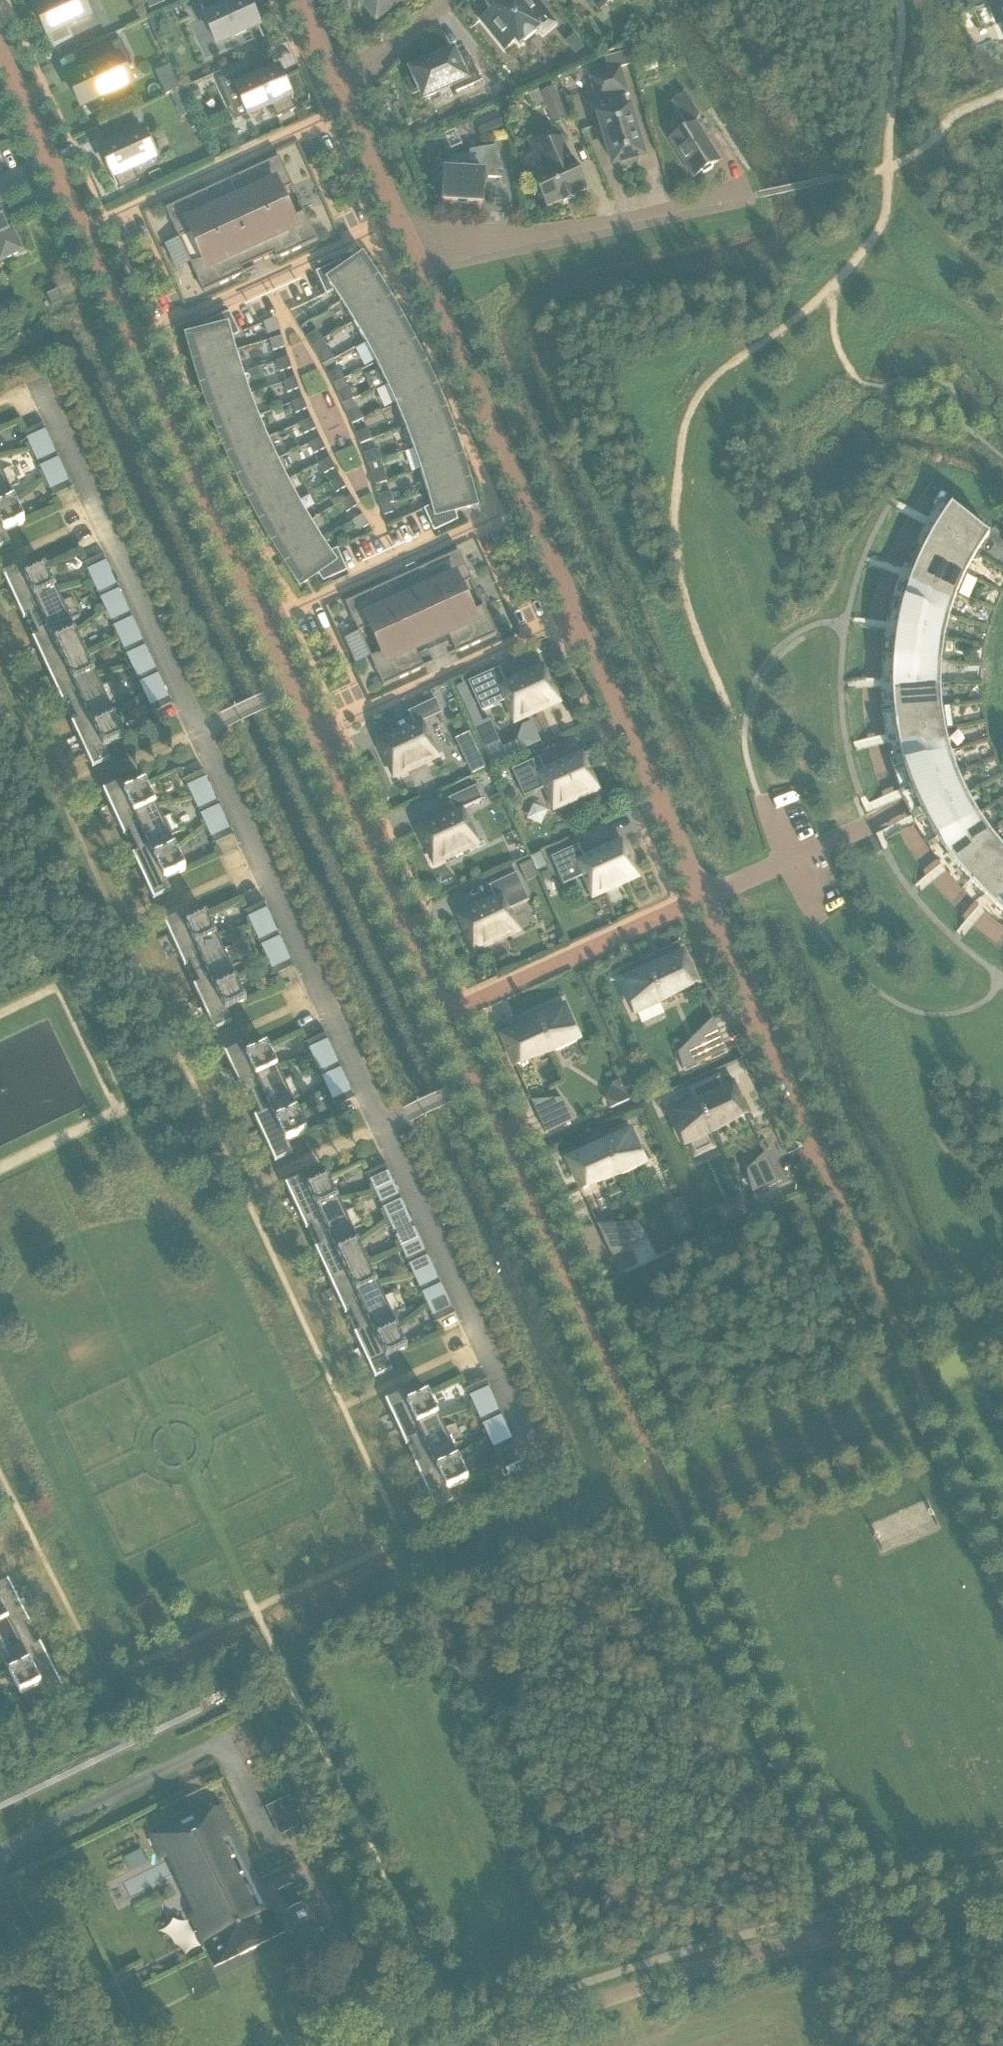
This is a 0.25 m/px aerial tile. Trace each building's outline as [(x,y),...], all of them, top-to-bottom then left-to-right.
[(54,48),(73,39),(69,31),(67,27),(89,17),(82,0),(40,0),(41,2),(42,2),(43,6),(36,9),(48,36),(50,39),(50,40),(54,48)] [(205,17),(217,44),(257,26),(263,39),(264,38),(260,29),(258,25),(247,0),(244,0),(239,2),(238,0),(209,0),(201,4),(206,17),(205,17)] [(359,8),(364,4),(377,20),(401,0),(352,0),(359,8)] [(538,30),(542,34),(555,24),(535,0),(496,0),(489,6),(493,10),(481,20),(505,49),(517,40),(520,44),(538,30)] [(598,10),(614,0),(592,0),(598,10)] [(994,4),(1002,26),(1002,0),(994,4)] [(121,38),(86,54),(92,68),(75,76),(78,83),(72,86),(81,105),(131,82),(124,67),(132,63),(121,38)] [(481,81),(470,58),(459,63),(454,51),(439,58),(439,57),(426,63),(426,64),(411,71),(414,78),(408,81),(414,94),(420,91),(424,99),(454,85),(457,92),(481,81)] [(627,52),(605,58),(609,71),(631,65),(627,52)] [(266,60),(231,76),(235,85),(249,115),(271,105),(273,109),(277,118),(296,109),(292,100),(279,70),(271,73),(269,70),(270,69),(266,60)] [(624,91),(618,71),(593,79),(599,99),(608,97),(613,113),(600,117),(614,164),(620,162),(622,166),(626,169),(635,167),(638,162),(636,158),(643,156),(629,109),(623,91),(624,91)] [(503,89),(497,76),(486,81),(492,94),(503,89)] [(540,92),(553,122),(567,116),(554,86),(540,92)] [(180,90),(171,94),(175,104),(185,100),(180,90)] [(688,128),(671,139),(695,176),(702,172),(703,175),(713,169),(711,166),(718,161),(695,124),(699,115),(685,92),(672,101),(688,128)] [(495,113),(473,123),(479,138),(501,128),(495,113)] [(116,181),(120,190),(139,181),(135,172),(133,168),(155,158),(143,132),(142,132),(140,128),(136,119),(103,135),(107,144),(108,143),(109,147),(102,151),(114,177),(116,181)] [(547,171),(534,177),(547,206),(586,189),(573,160),(571,160),(561,138),(537,149),(547,171)] [(470,151),(469,171),(460,171),(453,163),(438,177),(445,184),(444,204),(482,206),(483,178),(501,178),(496,146),(470,151)] [(238,176),(239,177),(239,176),(248,195),(215,210),(207,191),(207,190),(165,208),(179,237),(180,237),(179,236),(191,231),(197,244),(203,257),(191,263),(191,262),(190,262),(203,292),(244,273),(244,272),(243,272),(241,267),(257,260),(273,253),(276,258),(275,258),(276,259),(317,240),(304,211),(302,212),(303,212),(291,218),(279,191),(291,186),(291,187),(292,186),(279,157),(238,176)] [(239,179),(231,183),(235,193),(243,189),(239,179)] [(25,251),(13,227),(6,230),(0,216),(0,262),(25,251)] [(335,264),(317,272),(327,294),(334,291),(341,302),(375,280),(361,259),(341,273),(335,264)] [(252,263),(243,267),(247,275),(256,271),(252,263)] [(388,301),(375,280),(341,302),(353,322),(388,301)] [(47,295),(52,306),(63,300),(58,289),(47,295)] [(400,322),(388,301),(353,322),(365,342),(400,322)] [(229,312),(211,320),(214,330),(191,336),(197,361),(236,350),(232,337),(240,334),(229,312)] [(412,344),(400,322),(365,342),(376,363),(412,344)] [(317,330),(306,337),(312,347),(323,340),(317,330)] [(285,347),(282,337),(270,340),(273,351),(285,347)] [(423,366),(412,344),(376,363),(386,384),(423,366)] [(323,365),(334,359),(329,349),(317,356),(323,365)] [(197,361),(205,385),(243,372),(236,350),(197,361)] [(276,362),(280,372),(292,368),(289,357),(276,362)] [(433,389),(423,366),(386,384),(396,405),(433,389)] [(333,385),(345,379),(339,369),(328,375),(333,385)] [(213,408),(250,394),(243,372),(205,385),(213,408)] [(284,383),(287,393),(300,388),(296,378),(284,383)] [(343,404),(355,399),(350,388),(338,394),(343,404)] [(443,412),(433,389),(396,405),(405,427),(443,412)] [(213,408),(221,431),(259,416),(250,394),(213,408)] [(291,403),(296,414),(308,409),(303,398),(291,403)] [(347,414),(352,424),(364,419),(359,409),(347,414)] [(451,435),(443,412),(405,427),(414,449),(451,435)] [(231,454),(268,438),(259,416),(221,431),(231,454)] [(312,419),(300,424),(305,434),(316,429),(312,419)] [(48,430),(44,423),(22,433),(26,440),(48,430)] [(356,434),(360,444),(372,439),(368,429),(356,434)] [(459,458),(451,435),(414,449),(421,471),(459,458)] [(231,454),(241,476),(277,459),(268,438),(231,454)] [(321,438),(309,444),(314,454),(326,448),(321,438)] [(376,450),(364,454),(368,465),(380,460),(376,450)] [(39,469),(61,459),(57,451),(35,461),(39,469)] [(330,458),(319,464),(324,474),(336,468),(330,458)] [(467,482),(459,458),(421,471),(428,493),(467,482)] [(252,499),(288,480),(277,459),(241,476),(252,499)] [(15,502),(0,469),(0,509),(15,502)] [(372,475),(375,485),(387,481),(384,471),(372,475)] [(330,484),(335,493),(346,487),(341,477),(330,484)] [(74,487),(70,479),(48,489),(52,497),(74,487)] [(252,499),(264,520),(299,501),(288,480),(252,499)] [(473,506),(467,482),(428,493),(432,506),(425,509),(434,531),(452,523),(450,512),(473,506)] [(378,495),(381,506),(394,502),(391,492),(378,495)] [(341,503),(347,512),(358,506),(352,496),(341,503)] [(276,542),(311,521),(299,501),(264,520),(276,542)] [(11,543),(5,532),(25,523),(15,502),(0,509),(0,548),(11,543)] [(942,518),(935,529),(976,554),(982,544),(989,534),(951,506),(942,518)] [(363,516),(358,519),(364,529),(369,526),(363,516)] [(311,521),(276,542),(289,563),(323,541),(311,521)] [(970,564),(976,554),(935,529),(928,541),(922,553),(965,574),(970,564)] [(329,579),(347,571),(337,549),(330,552),(323,541),(289,563),(303,584),(323,570),(329,579)] [(419,655),(415,648),(448,633),(456,651),(456,652),(456,653),(497,634),(484,605),(483,605),(483,606),(471,611),(459,585),(471,580),(471,581),(473,580),(459,551),(418,570),(419,571),(419,570),(421,575),(405,583),(389,590),(387,585),(387,584),(346,602),(359,632),(360,631),(372,625),(378,638),(384,651),(372,657),(372,656),(370,657),(384,686),(425,667),(424,666),(419,655)] [(916,565),(911,578),(956,595),(960,584),(965,574),(922,553),(916,565)] [(108,562),(105,554),(83,564),(87,572),(108,562)] [(414,564),(406,568),(411,578),(419,574),(414,564)] [(3,574),(24,619),(25,618),(25,617),(41,610),(35,599),(56,589),(46,568),(26,577),(21,566),(5,574),(4,573),(3,574)] [(952,606),(956,595),(911,578),(907,591),(903,604),(949,616),(952,606)] [(121,590),(118,582),(96,592),(100,600),(121,590)] [(25,617),(25,618),(24,619),(33,638),(34,637),(35,638),(51,631),(56,642),(76,633),(56,589),(35,599),(41,610),(25,617)] [(900,617),(897,630),(944,639),(946,627),(949,616),(903,604),(900,617)] [(113,628),(134,618),(131,610),(109,621),(113,628)] [(942,650),(944,639),(897,630),(895,644),(893,657),(941,661),(942,650)] [(35,638),(34,637),(33,638),(48,671),(86,653),(76,633),(56,642),(51,631),(35,638)] [(148,646),(144,639),(122,649),(126,656),(148,646)] [(428,651),(419,655),(424,666),(433,662),(428,651)] [(48,671),(63,703),(64,703),(64,702),(80,694),(75,683),(95,674),(86,653),(48,671)] [(892,671),(892,684),(940,684),(940,673),(941,661),(893,657),(892,671)] [(139,685),(161,674),(157,667),(135,677),(139,685)] [(514,679),(507,682),(501,668),(468,682),(482,711),(506,701),(514,718),(528,712),(529,714),(542,708),(541,706),(558,699),(544,667),(527,675),(528,678),(516,684),(514,679)] [(63,703),(72,723),(73,722),(74,723),(90,716),(95,727),(115,718),(95,674),(75,683),(80,694),(64,702),(64,703),(63,703)] [(940,695),(940,684),(892,684),(893,698),(894,712),(941,707),(940,695)] [(148,705),(152,713),(174,703),(170,695),(148,705)] [(424,763),(423,761),(437,754),(422,722),(442,713),(436,699),(408,712),(414,725),(407,728),(409,733),(398,738),(396,735),(379,744),(393,775),(410,767),(411,769),(424,763)] [(895,725),(897,739),(945,729),(943,718),(941,707),(894,712),(895,725)] [(74,723),(73,722),(72,723),(93,768),(94,767),(110,759),(105,748),(125,739),(115,718),(95,727),(90,716),(74,723)] [(947,741),(945,729),(897,739),(900,752),(904,765),(950,752),(947,741)] [(908,778),(913,791),(957,773),(953,762),(950,752),(904,765),(908,778)] [(553,767),(546,770),(540,757),(512,769),(525,798),(545,789),(553,807),(567,800),(568,802),(582,796),(581,794),(597,787),(584,756),(566,763),(567,767),(555,772),(553,767)] [(186,788),(208,778),(205,770),(183,780),(186,788)] [(918,803),(924,816),(967,794),(962,784),(957,773),(913,791),(918,803)] [(103,790),(124,835),(125,834),(125,833),(141,826),(135,815),(156,805),(146,784),(126,793),(121,782),(105,790),(105,789),(103,790)] [(483,800),(476,786),(448,799),(454,812),(447,815),(449,820),(438,825),(436,822),(419,830),(433,862),(450,854),(451,856),(464,850),(463,848),(477,841),(463,809),(483,800)] [(930,828),(937,839),(978,814),(972,804),(967,794),(924,816),(930,828)] [(221,806),(218,798),(196,809),(200,816),(221,806)] [(125,833),(125,834),(124,835),(133,854),(134,854),(135,855),(151,847),(156,858),(176,849),(156,805),(135,815),(141,826),(125,833)] [(945,851),(953,862),(991,833),(984,824),(978,814),(937,839),(945,851)] [(209,837),(213,844),(235,834),(231,827),(209,837)] [(991,833),(953,862),(961,873),(970,883),(1002,852),(1002,848),(998,842),(991,833)] [(584,876),(592,894),(607,888),(608,890),(621,884),(620,882),(636,874),(622,843),(605,851),(606,854),(594,859),(592,854),(585,857),(579,845),(551,857),(564,885),(584,876)] [(135,855),(134,854),(133,854),(154,899),(155,898),(171,890),(166,879),(186,870),(176,849),(156,858),(151,847),(135,855)] [(989,902),(1002,887),(1002,852),(970,883),(980,893),(989,902)] [(489,886),(494,899),(487,902),(490,907),(478,912),(477,909),(459,917),(473,948),(490,941),(491,943),(504,937),(503,935),(518,928),(509,910),(529,901),(516,873),(489,886)] [(989,902),(1000,911),(1002,913),(1002,887),(989,902)] [(266,901),(244,912),(247,919),(269,909),(266,901)] [(217,937),(207,915),(187,924),(182,913),(165,921),(164,921),(185,966),(186,966),(185,964),(201,957),(196,946),(217,937)] [(260,947),(282,937),(279,930),(257,940),(260,947)] [(185,966),(194,985),(194,986),(195,985),(196,986),(211,979),(216,990),(237,980),(217,937),(196,946),(201,957),(185,964),(186,966),(185,966)] [(620,982),(634,1012),(636,1011),(638,1014),(660,1004),(659,1000),(696,983),(683,953),(665,962),(664,960),(646,968),(647,970),(620,982)] [(295,965),(292,958),(270,968),(273,975),(295,965)] [(194,986),(215,1030),(216,1030),(216,1029),(232,1022),(227,1011),(247,1002),(237,980),(216,990),(211,979),(196,986),(195,985),(194,986)] [(520,1026),(520,1027),(502,1036),(516,1066),(553,1049),(555,1052),(578,1041),(576,1038),(579,1037),(565,1007),(538,1019),(538,1018),(520,1026)] [(678,1054),(682,1071),(727,1050),(712,1017),(678,1054)] [(308,1050),(330,1040),(327,1033),(305,1043),(308,1050)] [(225,1053),(246,1097),(247,1097),(246,1096),(262,1088),(257,1077),(277,1068),(268,1047),(248,1056),(243,1045),(226,1053),(226,1052),(225,1053)] [(343,1069),(340,1061),(318,1071),(321,1079),(343,1069)] [(246,1097),(255,1117),(256,1116),(256,1117),(272,1110),(277,1121),(298,1112),(277,1068),(257,1077),(262,1088),(246,1096),(247,1097),(246,1097)] [(697,1101),(670,1113),(684,1143),(686,1142),(688,1145),(711,1134),(709,1131),(747,1114),(746,1112),(750,1110),(745,1098),(740,1100),(733,1084),(715,1093),(710,1082),(692,1090),(697,1101)] [(356,1097),(353,1089),(331,1100),(334,1107),(356,1097)] [(546,1133),(576,1119),(562,1099),(531,1100),(546,1133)] [(256,1117),(256,1116),(255,1117),(275,1162),(277,1161),(276,1161),(293,1153),(288,1142),(307,1133),(298,1112),(277,1121),(272,1110),(256,1117)] [(642,1162),(645,1161),(631,1131),(604,1143),(604,1142),(586,1150),(587,1151),(569,1159),(582,1189),(619,1172),(621,1175),(644,1165),(642,1162)] [(753,1192),(777,1180),(765,1154),(747,1171),(753,1192)] [(387,1164),(365,1174),(369,1182),(391,1172),(387,1164)] [(338,1199),(328,1178),(309,1187),(303,1176),(287,1184),(286,1185),(307,1229),(308,1229),(307,1228),(323,1220),(318,1209),(338,1199)] [(382,1210),(404,1200),(400,1192),(378,1202),(382,1210)] [(358,1243),(358,1242),(338,1199),(318,1209),(323,1220),(307,1228),(308,1229),(307,1229),(315,1249),(317,1248),(317,1249),(333,1242),(338,1253),(358,1243)] [(688,1218),(676,1224),(681,1236),(694,1231),(688,1218)] [(417,1228),(413,1220),(391,1230),(395,1238),(417,1228)] [(597,1224),(612,1256),(649,1239),(637,1222),(597,1224)] [(317,1249),(317,1248),(315,1249),(331,1281),(368,1264),(358,1243),(338,1253),(333,1242),(317,1249)] [(430,1256),(426,1249),(405,1259),(408,1266),(430,1256)] [(631,1254),(614,1262),(619,1273),(636,1265),(631,1254)] [(362,1305),(357,1294),(377,1284),(368,1264),(331,1281),(346,1314),(347,1314),(347,1312),(362,1305)] [(421,1294),(443,1284),(440,1277),(418,1287),(421,1294)] [(398,1328),(377,1284),(357,1294),(362,1305),(347,1312),(347,1314),(346,1314),(355,1333),(356,1333),(357,1334),(372,1327),(377,1337),(398,1328)] [(434,1323),(456,1313),(453,1305),(431,1315),(434,1323)] [(357,1334),(356,1333),(355,1333),(376,1378),(377,1378),(377,1377),(393,1369),(388,1359),(407,1349),(398,1328),(377,1337),(372,1327),(357,1334)] [(491,1388),(487,1380),(465,1390),(469,1398),(491,1388)] [(386,1400),(407,1445),(408,1444),(407,1443),(423,1436),(418,1425),(438,1415),(428,1394),(409,1403),(404,1392),(387,1400),(387,1399),(386,1400)] [(504,1416),(500,1408),(478,1419),(482,1426),(504,1416)] [(407,1445),(416,1464),(417,1464),(417,1465),(433,1458),(438,1469),(459,1459),(438,1415),(418,1425),(423,1436),(407,1443),(408,1444),(407,1445)] [(517,1444),(513,1437),(492,1447),(495,1454),(517,1444)] [(417,1465),(417,1464),(416,1464),(436,1509),(438,1509),(437,1508),(454,1500),(449,1489),(468,1480),(459,1459),(438,1469),(433,1458),(417,1465)] [(14,1631),(29,1623),(8,1580),(0,1584),(0,1625),(9,1620),(14,1631)] [(30,1663),(25,1652),(40,1644),(29,1623),(14,1631),(9,1620),(0,1625),(0,1653),(10,1673),(30,1663)] [(40,1644),(25,1652),(30,1663),(10,1673),(21,1694),(40,1684),(46,1695),(62,1687),(40,1644)] [(259,1945),(284,1933),(221,1805),(201,1815),(199,1811),(150,1835),(162,1860),(167,1859),(192,1913),(189,1915),(215,1967),(240,1955),(240,1956),(260,1946),(259,1945)] [(289,1908),(300,1903),(291,1886),(280,1891),(289,1908)]
